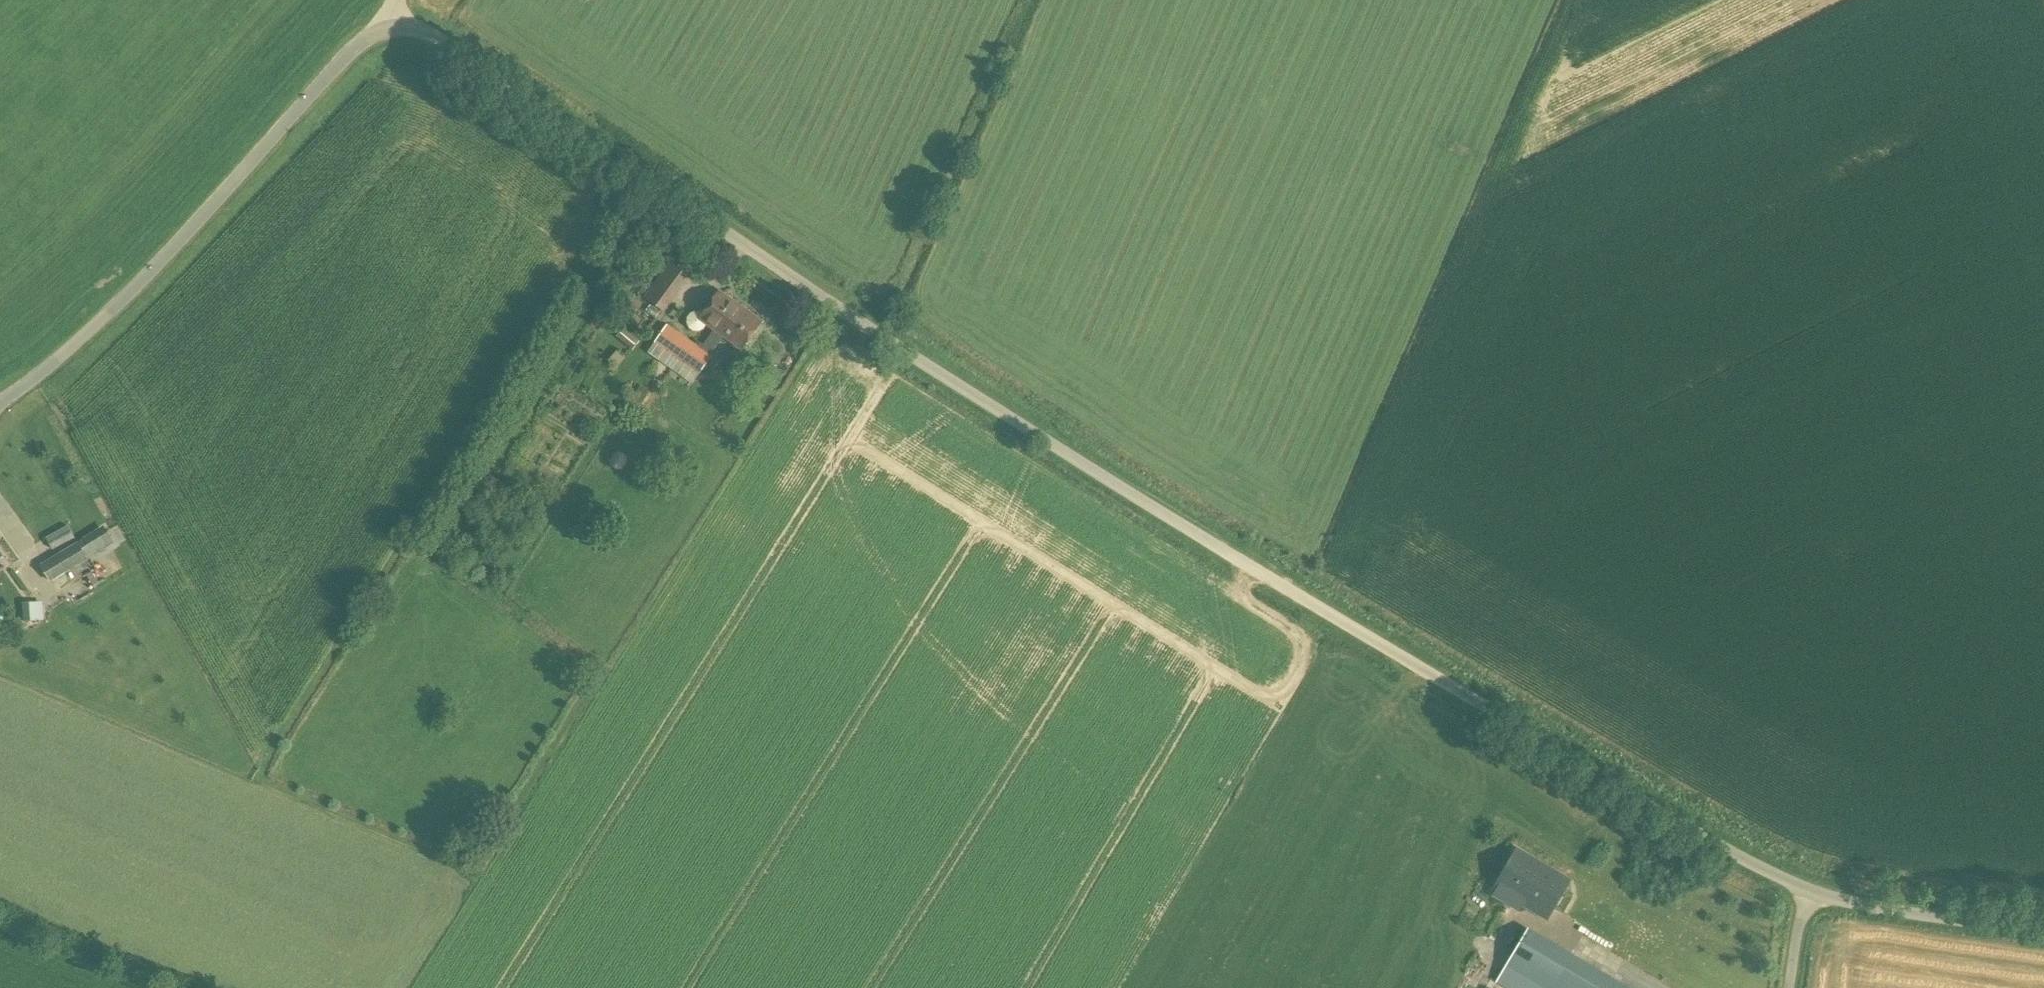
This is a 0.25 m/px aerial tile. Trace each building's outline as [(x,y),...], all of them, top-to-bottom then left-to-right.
[(675,295),(691,274),(675,261),(646,300),(661,310),(674,294),(675,295)] [(667,326),(655,342),(648,352),(691,383),(710,356),(708,355),(722,335),(742,350),(762,321),(717,289),(701,312),(700,311),(695,311),(689,314),(686,318),(686,323),(688,328),(693,331),(698,332),(704,329),(707,324),(714,329),(702,346),(700,345),(698,348),(667,326)] [(640,385),(633,396),(643,401),(649,390),(640,385)] [(53,550),(75,538),(68,525),(46,537),(53,550)] [(104,527),(83,539),(94,557),(114,544),(104,527)] [(51,581),(87,559),(77,543),(41,565),(51,581)] [(92,572),(87,575),(92,585),(98,582),(92,572)] [(42,619),(41,600),(23,601),(24,621),(42,619)] [(1518,851),(1500,882),(1496,888),(1520,903),(1535,911),(1545,917),(1549,911),(1567,880),(1518,851)] [(1542,968),(1555,946),(1527,929),(1514,952),(1542,968)]
